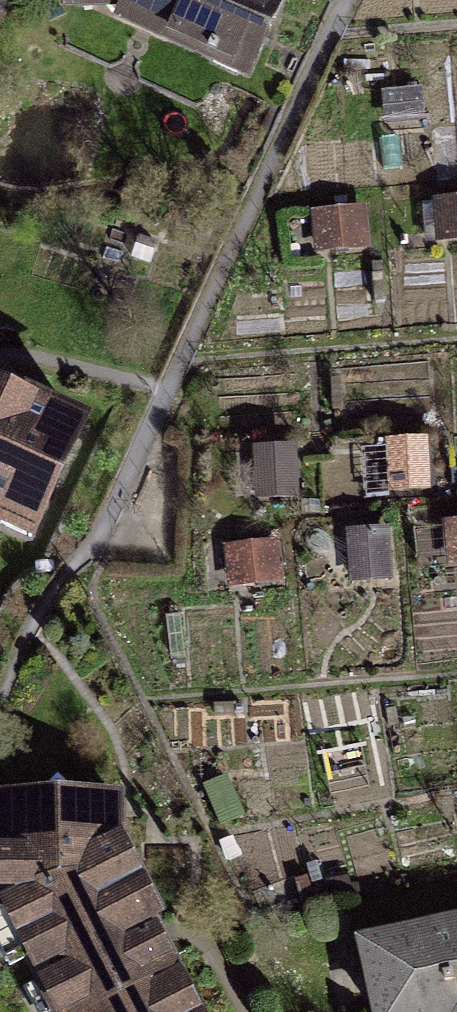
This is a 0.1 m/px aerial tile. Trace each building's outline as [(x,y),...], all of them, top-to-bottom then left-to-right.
[(122,15),(245,65),(272,0),(128,0),(122,15)] [(420,86),(380,91),(385,127),(425,122),(420,86)] [(421,133),(400,135),(403,165),(424,163),(421,133)] [(431,200),(435,244),(456,242),(456,197),(431,200)] [(366,207),(311,211),(314,255),(369,251),(366,207)] [(31,538),(82,424),(0,387),(0,524),(31,538)] [(427,438),(383,440),(386,493),(430,490),(427,438)] [(296,447),(251,448),(253,501),(298,499),(296,447)] [(443,522),(446,568),(456,567),(456,521),(443,522)] [(385,528),(343,532),(347,586),(390,582),(385,528)] [(277,541),(221,546),(225,590),(282,585),(277,541)] [(0,808),(0,916),(50,1011),(192,1011),(115,862),(114,807),(0,808)] [(358,951),(375,1011),(456,1011),(456,927),(358,951)]
